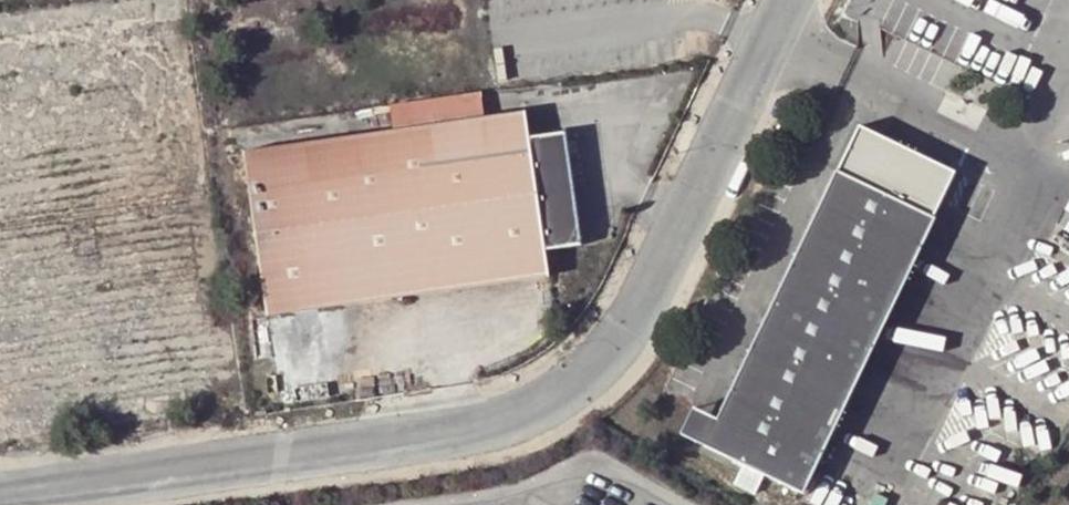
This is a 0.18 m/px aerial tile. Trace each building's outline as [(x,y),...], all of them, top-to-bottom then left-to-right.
[(239,149),(263,314),(545,273),(542,248),(577,243),(560,128),(525,133),(521,108),(480,114),(477,89),(385,102),(389,127),(239,149)] [(834,172),(932,218),(957,165),(859,119),(834,172)] [(712,427),(701,449),(741,468),(732,487),(753,497),(762,478),(802,497),(932,218),(834,172),(712,427)] [(701,449),(712,427),(685,414),(674,435),(701,449)]
